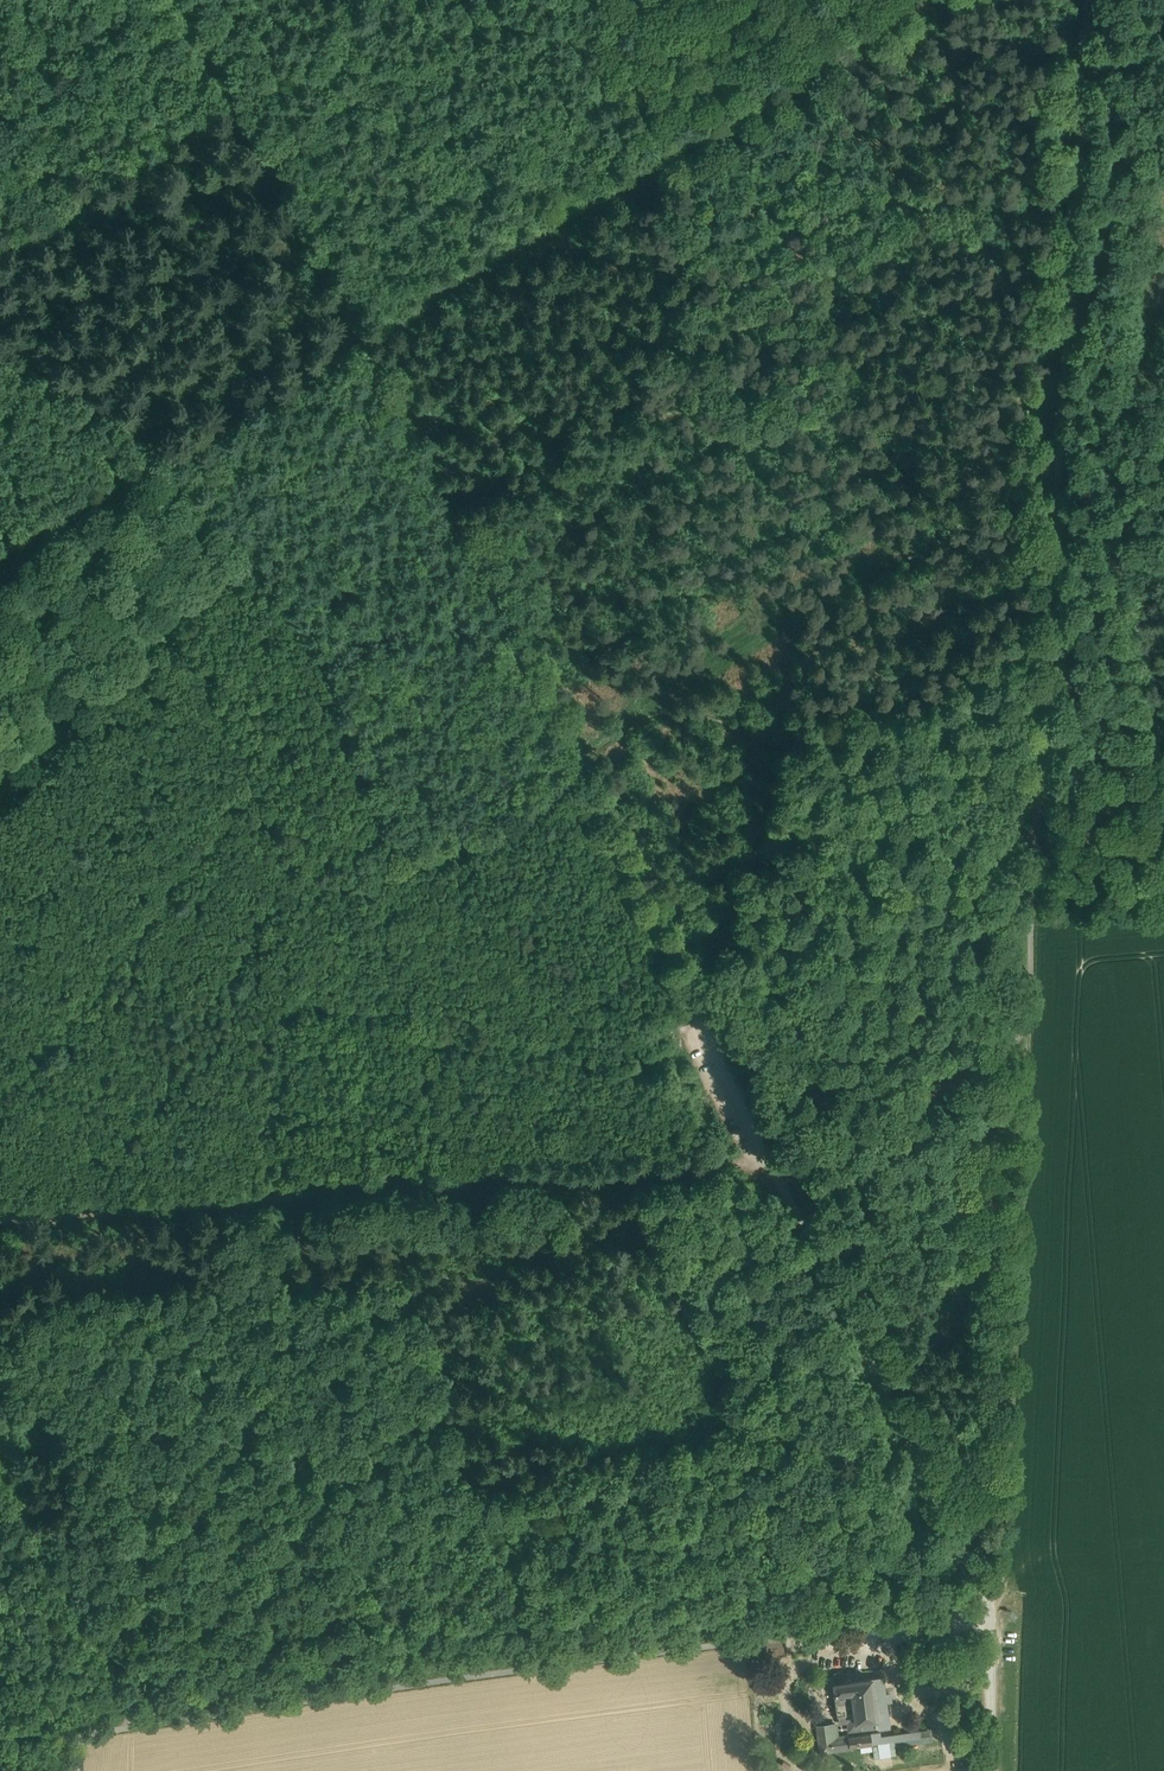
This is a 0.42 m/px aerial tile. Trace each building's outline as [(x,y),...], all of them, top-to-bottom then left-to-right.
[(884,1704),(883,1692),(881,1677),(871,1679),(876,1720),(879,1720),(886,1719),(884,1704)] [(851,1695),(854,1713),(855,1723),(876,1720),(871,1679),(849,1681),(849,1682),(833,1684),(834,1689),(835,1693),(834,1693),(835,1697),(851,1695)] [(851,1695),(835,1697),(837,1715),(838,1715),(854,1713),(851,1695)] [(856,1730),(855,1723),(854,1713),(838,1715),(839,1723),(848,1722),(849,1730),(856,1730)] [(855,1723),(856,1730),(879,1727),(878,1725),(879,1720),(876,1720),(855,1723)] [(819,1727),(820,1734),(833,1732),(832,1725),(819,1727)] [(927,1731),(880,1737),(881,1743),(887,1742),(932,1736),(930,1728),(927,1728),(927,1731)] [(834,1739),(833,1732),(820,1734),(821,1741),(823,1741),(825,1751),(849,1747),(848,1737),(834,1739)] [(880,1733),(848,1737),(849,1747),(873,1744),(881,1743),(880,1737),(880,1733)] [(881,1743),(873,1744),(877,1765),(890,1763),(887,1742),(881,1743)]
